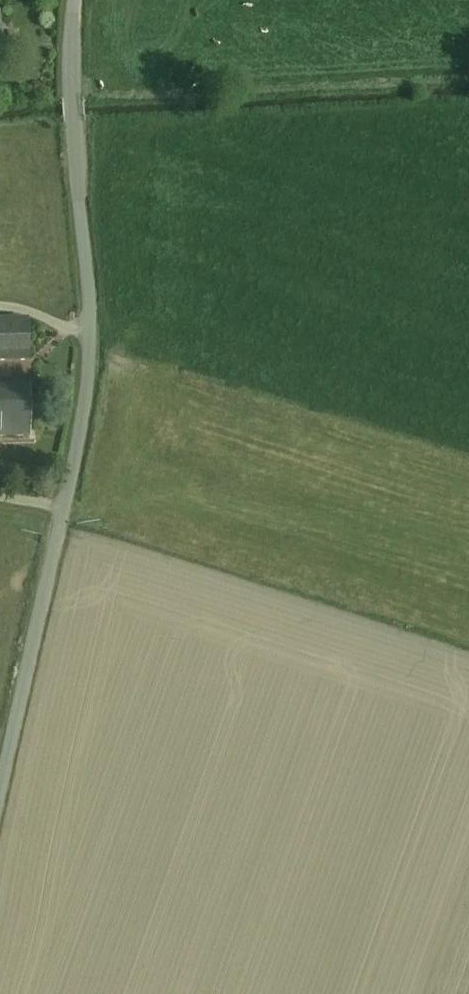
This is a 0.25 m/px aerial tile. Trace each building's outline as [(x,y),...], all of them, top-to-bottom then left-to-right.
[(28,319),(0,319),(0,361),(29,360),(28,319)] [(0,383),(0,435),(30,434),(29,382),(0,383)]
